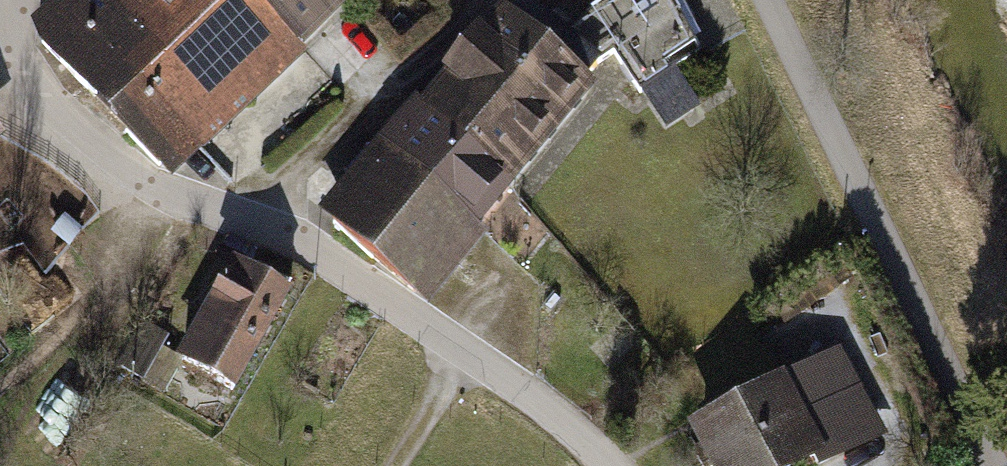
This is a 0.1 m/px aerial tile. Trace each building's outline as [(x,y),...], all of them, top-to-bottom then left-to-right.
[(206,145),(132,71),(155,48),(107,0),(72,0),(33,39),(172,179),(206,145)] [(302,49),(253,0),(107,0),(155,48),(132,71),(206,145),(302,49)] [(302,49),(351,0),(253,0),(302,49)] [(601,7),(632,76),(703,44),(683,0),(616,0),(601,7)] [(485,6),(448,55),(558,139),(595,90),(485,6)] [(448,55),(411,103),(521,186),(558,139),(448,55)] [(640,97),(662,130),(697,107),(675,74),(640,97)] [(430,306),(521,186),(411,103),(320,222),(430,306)] [(233,394),(291,285),(252,264),(240,287),(223,278),(177,365),(233,394)] [(151,377),(170,340),(150,330),(130,367),(151,377)] [(694,465),(805,465),(905,417),(862,332),(674,426),(694,465)]
